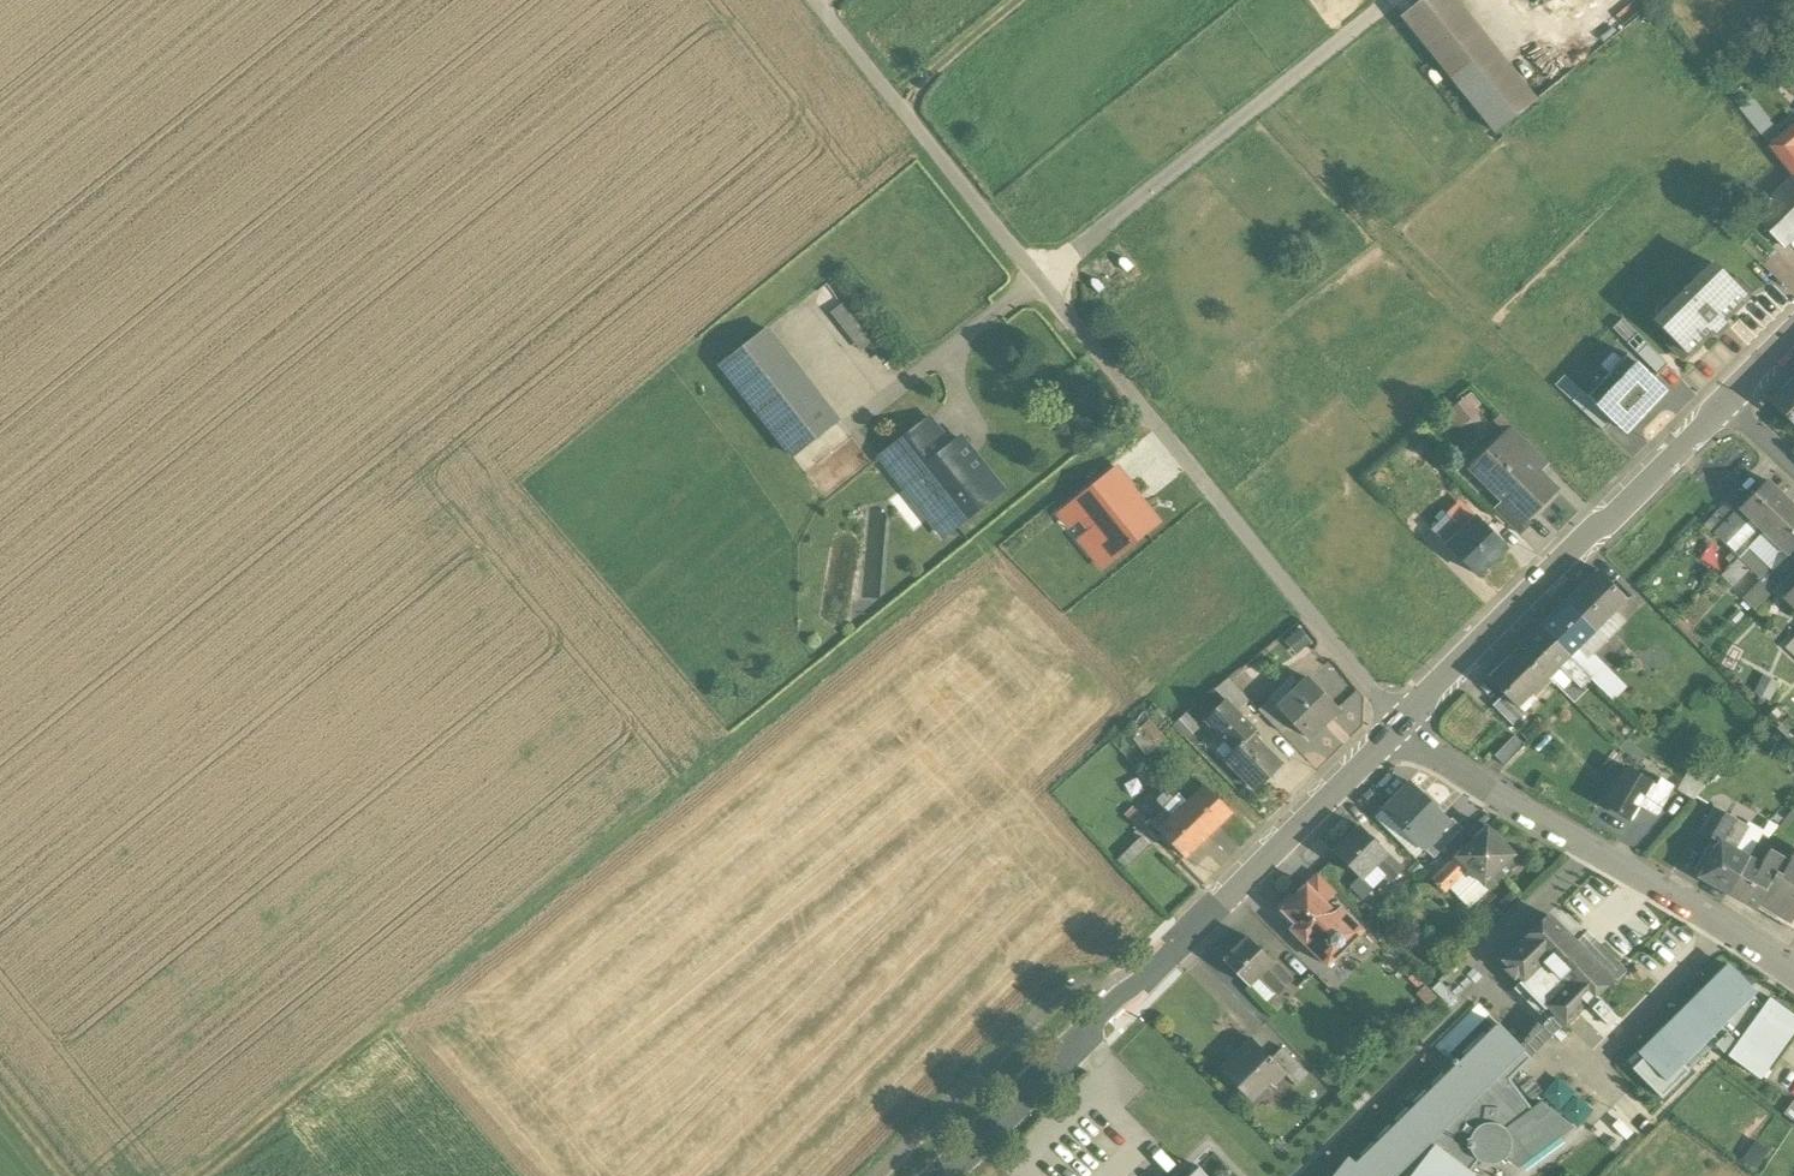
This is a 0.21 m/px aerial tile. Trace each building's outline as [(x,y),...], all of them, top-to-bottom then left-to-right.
[(1446,0),(1421,0),(1402,15),(1496,133),(1530,106),(1446,0)] [(1753,98),(1741,107),(1760,133),(1772,124),(1753,98)] [(1770,147),(1780,160),(1793,149),(1793,125),(1770,147)] [(1780,160),(1793,175),(1793,176),(1793,149),(1780,160)] [(1793,175),(1751,216),(1781,247),(1793,235),(1793,176),(1793,175)] [(1725,276),(1712,263),(1710,266),(1657,318),(1654,320),(1667,333),(1673,340),(1688,354),(1712,331),(1716,336),(1727,325),(1722,321),(1746,298),(1731,283),(1725,276)] [(1751,292),(1737,277),(1731,283),(1746,298),(1751,292)] [(843,302),(830,313),(861,349),(873,338),(843,302)] [(792,457),(839,421),(768,330),(721,367),(792,457)] [(1627,343),(1637,354),(1647,344),(1637,334),(1627,343)] [(1688,354),(1673,340),(1668,345),(1683,360),(1688,354)] [(1667,365),(1647,344),(1637,354),(1657,374),(1667,365)] [(1664,390),(1627,354),(1607,375),(1645,411),(1664,390)] [(1645,411),(1607,375),(1587,396),(1592,401),(1613,421),(1625,432),(1645,411)] [(1769,401),(1793,427),(1793,377),(1769,401)] [(1571,401),(1582,411),(1592,401),(1587,396),(1581,391),(1571,401)] [(1613,421),(1592,401),(1582,411),(1603,431),(1613,421)] [(1496,426),(1484,412),(1467,426),(1479,441),(1496,426)] [(952,447),(930,419),(902,441),(924,469),(952,447)] [(1549,464),(1512,427),(1502,437),(1507,442),(1539,474),(1549,464)] [(924,469),(914,478),(915,479),(904,488),(941,535),(1000,488),(961,440),(952,447),(924,469)] [(902,441),(880,458),(904,488),(915,479),(914,478),(924,469),(902,441)] [(1539,474),(1507,442),(1476,472),(1505,501),(1523,520),(1525,518),(1554,489),(1539,474)] [(1057,517),(1099,569),(1158,520),(1116,469),(1057,517)] [(1766,481),(1739,508),(1750,518),(1759,527),(1763,532),(1791,504),(1782,495),(1782,496),(1766,481)] [(1523,520),(1505,501),(1495,512),(1517,534),(1529,522),(1525,518),(1523,520)] [(1725,503),(1704,525),(1714,535),(1735,512),(1725,503)] [(1763,532),(1778,546),(1788,555),(1793,549),(1793,507),(1791,504),(1763,532)] [(1735,512),(1714,535),(1724,545),(1750,518),(1739,508),(1739,509),(1735,512)] [(1504,546),(1476,517),(1463,530),(1447,514),(1432,527),(1448,544),(1447,545),(1475,574),(1504,546)] [(1759,527),(1749,537),(1754,542),(1763,532),(1759,527)] [(1783,560),(1774,551),(1778,546),(1763,532),(1754,542),(1747,549),(1760,561),(1751,570),(1757,576),(1762,570),(1768,576),(1772,572),(1783,560)] [(1742,543),(1733,553),(1738,558),(1738,559),(1747,549),(1742,543)] [(1788,555),(1778,546),(1774,551),(1783,560),(1788,555)] [(1760,561),(1747,549),(1738,559),(1749,569),(1751,570),(1760,561)] [(1738,559),(1738,558),(1720,576),(1731,587),(1749,569),(1738,559)] [(1598,570),(1565,602),(1594,631),(1626,598),(1598,570)] [(1762,570),(1757,576),(1761,580),(1762,581),(1768,576),(1762,570)] [(1761,580),(1743,599),(1755,610),(1782,582),(1772,572),(1768,576),(1762,581),(1761,580)] [(1787,586),(1757,615),(1768,626),(1793,601),(1793,594),(1792,591),(1787,586)] [(1565,602),(1540,627),(1569,656),(1577,648),(1594,631),(1565,602)] [(1592,678),(1569,656),(1540,627),(1518,648),(1547,678),(1558,667),(1567,676),(1581,689),(1592,678)] [(1301,631),(1287,642),(1297,654),(1311,642),(1301,631)] [(1784,647),(1793,656),(1793,636),(1784,647)] [(1547,678),(1518,648),(1488,678),(1503,694),(1516,708),(1518,706),(1547,678)] [(1587,659),(1577,648),(1569,656),(1592,678),(1600,686),(1601,685),(1611,675),(1591,655),(1587,659)] [(1624,688),(1611,675),(1601,685),(1614,698),(1624,688)] [(1279,707),(1277,708),(1290,721),(1307,738),(1338,709),(1308,678),(1279,707)] [(1503,694),(1492,705),(1513,726),(1525,714),(1518,706),(1516,708),(1503,694)] [(1290,721),(1277,708),(1279,707),(1270,698),(1258,711),(1279,732),(1290,721)] [(1282,765),(1254,736),(1258,732),(1238,712),(1238,713),(1227,702),(1207,721),(1235,750),(1226,758),(1257,789),(1282,765)] [(1166,739),(1150,720),(1140,728),(1156,747),(1166,739)] [(1510,742),(1495,757),(1503,765),(1518,751),(1510,742)] [(1519,751),(1504,766),(1512,774),(1527,759),(1519,751)] [(1714,770),(1700,759),(1687,773),(1701,785),(1714,770)] [(1655,785),(1624,767),(1603,802),(1630,818),(1639,803),(1643,805),(1655,785)] [(1655,785),(1643,805),(1656,813),(1671,788),(1658,780),(1655,785)] [(1233,812),(1206,784),(1192,798),(1176,782),(1167,791),(1209,834),(1211,833),(1215,837),(1222,830),(1218,826),(1233,812)] [(1403,830),(1430,804),(1410,784),(1384,810),(1403,830)] [(1209,834),(1167,791),(1158,799),(1174,816),(1159,830),(1186,857),(1200,843),(1204,847),(1212,840),(1208,836),(1209,834)] [(1403,830),(1423,850),(1450,823),(1430,804),(1403,830)] [(1713,806),(1697,833),(1711,841),(1713,837),(1726,814),(1713,806)] [(1133,807),(1124,815),(1141,832),(1149,824),(1133,807)] [(1741,823),(1726,814),(1713,837),(1728,846),(1741,823)] [(1775,828),(1756,817),(1750,828),(1767,838),(1775,828)] [(1449,843),(1463,830),(1453,820),(1450,823),(1423,850),(1433,859),(1449,843)] [(1463,830),(1449,843),(1459,853),(1478,835),(1468,825),(1463,830)] [(1388,853),(1361,826),(1335,851),(1360,878),(1362,879),(1377,864),(1388,853)] [(1514,854),(1486,827),(1478,835),(1459,853),(1457,855),(1469,868),(1489,888),(1503,874),(1498,869),(1514,854)] [(1141,837),(1117,861),(1125,869),(1149,845),(1141,837)] [(1728,846),(1713,837),(1711,841),(1698,863),(1705,866),(1699,876),(1727,892),(1747,858),(1728,846)] [(1759,865),(1747,858),(1727,892),(1754,908),(1758,901),(1764,905),(1781,877),(1788,864),(1787,863),(1767,851),(1759,865)] [(1403,869),(1388,853),(1377,864),(1393,879),(1403,869)] [(1792,854),(1787,863),(1788,864),(1781,877),(1793,886),(1793,856),(1792,854)] [(1457,855),(1433,879),(1445,891),(1469,868),(1457,855)] [(1335,893),(1316,874),(1306,885),(1325,903),(1335,893)] [(1781,877),(1764,905),(1790,923),(1793,916),(1793,886),(1781,877)] [(1362,879),(1360,878),(1352,886),(1365,898),(1373,890),(1362,879)] [(1306,885),(1306,884),(1293,897),(1290,894),(1277,907),(1295,924),(1290,929),(1327,967),(1339,954),(1349,953),(1350,943),(1362,931),(1339,908),(1334,913),(1325,903),(1306,885)] [(1379,884),(1373,890),(1378,895),(1384,889),(1379,884)] [(1544,1009),(1547,1006),(1556,1015),(1565,1025),(1612,981),(1583,952),(1592,944),(1585,936),(1576,944),(1548,916),(1503,960),(1523,980),(1520,983),(1544,1009)] [(1273,962),(1247,937),(1224,960),(1249,986),(1260,975),(1273,962)] [(1273,962),(1260,975),(1264,978),(1258,983),(1271,996),(1289,979),(1273,962)] [(1661,1098),(1689,1071),(1684,1065),(1716,1033),(1721,1038),(1714,1046),(1754,1076),(1763,1064),(1769,1068),(1793,1034),(1788,1030),(1793,1022),(1793,1016),(1770,999),(1762,1006),(1752,996),(1756,992),(1733,968),(1720,980),(1716,976),(1700,991),(1705,996),(1697,1005),(1692,1000),(1663,1029),(1668,1034),(1660,1042),(1654,1037),(1637,1054),(1641,1058),(1631,1068),(1661,1098)] [(1521,1049),(1530,1058),(1549,1040),(1565,1025),(1556,1015),(1539,1031),(1521,1049)] [(1499,1026),(1487,1037),(1483,1034),(1463,1054),(1466,1057),(1445,1078),(1442,1074),(1431,1085),(1435,1088),(1428,1095),(1424,1091),(1413,1102),(1417,1106),(1410,1113),(1406,1109),(1395,1120),(1398,1124),(1392,1130),(1388,1127),(1377,1137),(1381,1141),(1375,1147),(1371,1143),(1360,1155),(1363,1159),(1357,1165),(1349,1158),(1335,1175),(1473,1175),(1474,1175),(1469,1171),(1478,1160),(1484,1163),(1492,1164),(1499,1161),(1505,1157),(1518,1166),(1571,1127),(1539,1103),(1531,1110),(1524,1101),(1528,1097),(1522,1089),(1518,1093),(1508,1080),(1530,1058),(1521,1049),(1499,1026)] [(1269,1059),(1250,1040),(1219,1071),(1237,1088),(1240,1085),(1252,1096),(1265,1082),(1269,1086),(1282,1073),(1283,1072),(1269,1059)] [(1299,1066),(1280,1047),(1269,1059),(1283,1072),(1282,1073),(1286,1078),(1299,1066)] [(1198,1167),(1189,1175),(1207,1175),(1198,1167)]
